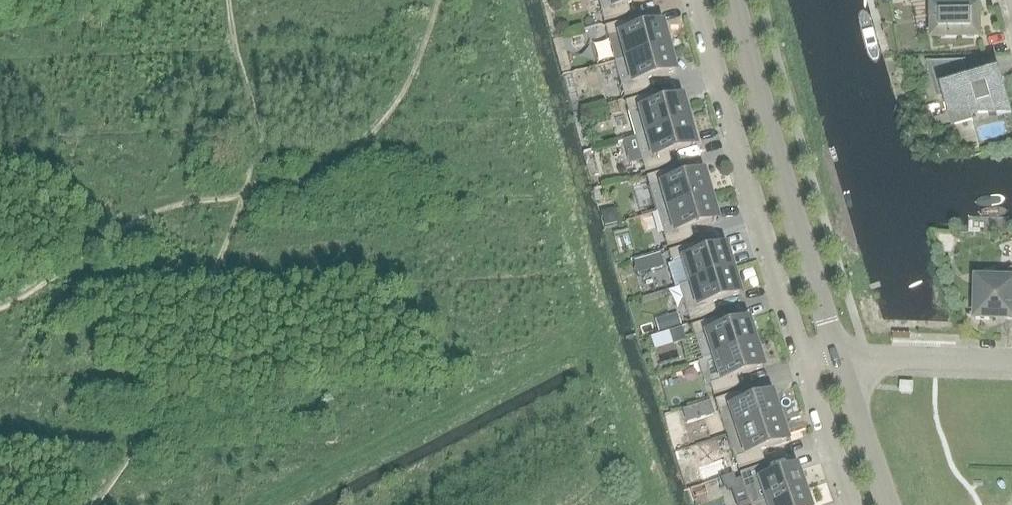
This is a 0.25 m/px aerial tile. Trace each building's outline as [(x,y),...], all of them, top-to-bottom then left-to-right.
[(603,22),(629,15),(627,4),(642,0),(598,0),(603,22)] [(933,8),(933,38),(978,37),(978,7),(959,8),(959,0),(935,0),(935,8),(933,8)] [(619,35),(625,59),(667,48),(660,24),(634,31),(631,20),(604,27),(608,38),(619,35)] [(667,48),(625,59),(614,62),(623,97),(650,90),(647,79),(673,72),(667,48)] [(1008,112),(1000,84),(987,88),(984,77),(972,81),(965,61),(926,62),(927,63),(929,63),(938,95),(944,93),(953,124),(971,119),(970,113),(1008,112)] [(634,137),(687,122),(680,98),(654,106),(651,95),(625,102),(634,137)] [(687,122),(634,137),(644,172),(671,165),(668,154),(694,146),(687,122)] [(656,212),(709,197),(702,173),(675,180),(672,169),(646,177),(656,212)] [(709,197),(656,212),(666,247),(692,239),(689,228),(716,220),(709,197)] [(607,212),(603,219),(605,226),(618,222),(614,210),(607,212)] [(690,283),(731,271),(723,247),(697,255),(694,244),(668,252),(671,263),(683,260),(690,283)] [(660,254),(647,258),(651,272),(664,268),(660,254)] [(979,280),(976,280),(975,319),(989,320),(989,318),(1011,319),(1011,269),(979,280)] [(731,271),(690,283),(678,287),(689,321),(715,313),(712,302),(738,294),(731,271)] [(678,317),(670,319),(673,329),(681,326),(678,317)] [(702,361),(713,357),(754,344),(746,321),(720,329),(717,318),(691,326),(702,361)] [(681,330),(670,333),(674,345),(685,341),(681,330)] [(754,344),(713,357),(721,381),(709,384),(713,396),(739,387),(735,376),(761,368),(754,344)] [(901,385),(901,390),(900,393),(911,394),(912,383),(901,382),(901,385)] [(737,431),(747,428),(778,418),(770,394),(744,403),(740,392),(714,400),(722,423),(733,419),(737,431)] [(709,402),(702,405),(706,417),(714,415),(709,402)] [(778,418),(747,428),(737,431),(745,455),(734,458),(737,470),(763,461),(760,450),(786,441),(778,418)] [(703,480),(728,472),(723,458),(698,466),(703,480)] [(794,467),(767,477),(763,466),(739,474),(741,480),(743,487),(749,504),(755,504),(802,489),(794,467)] [(732,475),(720,480),(723,489),(725,488),(727,493),(731,491),(743,487),(741,480),(735,482),(732,475)] [(802,489),(755,504),(807,504),(802,489)]
